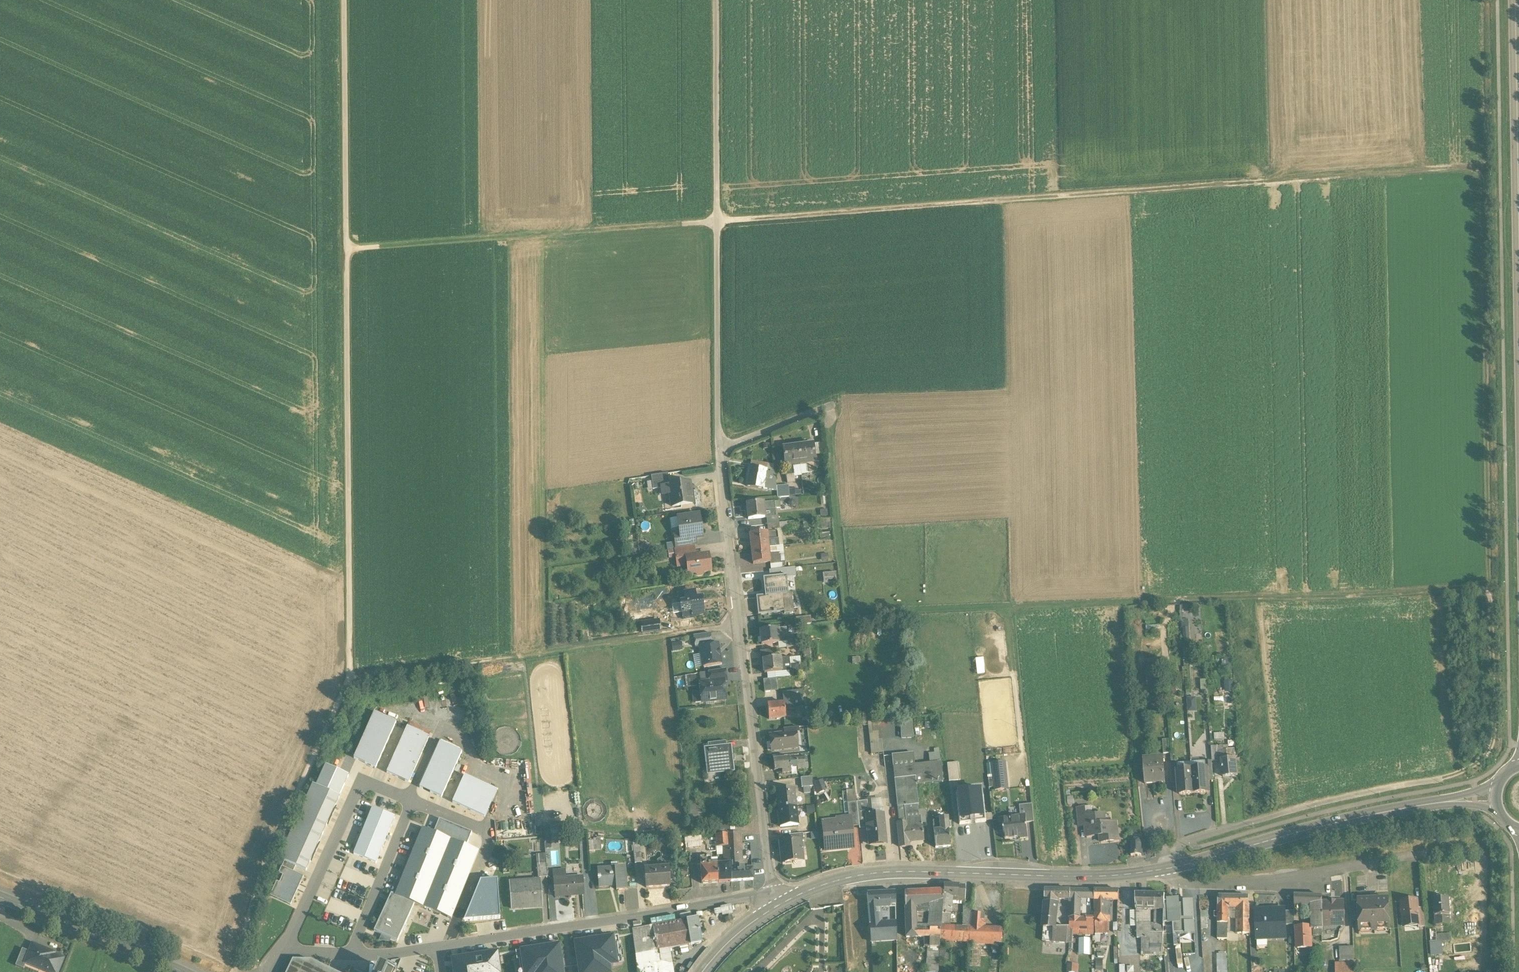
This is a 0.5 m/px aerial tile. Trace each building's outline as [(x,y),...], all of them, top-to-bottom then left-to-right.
[(813,444),(798,446),(800,463),(807,462),(809,473),(816,472),(815,461),(813,444)] [(798,446),(783,448),(785,465),(786,465),(787,476),(794,475),(792,464),(800,463),(798,446)] [(767,470),(750,467),(747,486),(763,489),(772,490),(773,483),(771,482),(772,477),(770,477),(771,471),(767,470)] [(669,478),(652,481),(653,487),(653,489),(662,488),(662,487),(670,486),(669,478)] [(670,486),(662,487),(662,488),(663,494),(670,493),(671,506),(693,503),(690,483),(670,486)] [(775,502),(763,503),(764,510),(775,509),(775,508),(775,502)] [(763,503),(747,504),(748,519),(765,518),(764,510),(763,503)] [(775,509),(764,510),(765,518),(766,518),(766,517),(776,516),(775,509)] [(698,515),(678,518),(680,536),(680,537),(693,535),(701,533),(698,515)] [(776,516),(766,517),(766,518),(767,524),(779,523),(778,516),(776,516)] [(767,532),(750,534),(751,549),(768,547),(767,540),(778,539),(777,531),(767,532)] [(693,535),(680,537),(680,536),(676,537),(677,548),(694,546),(695,546),(693,535)] [(677,548),(676,548),(677,559),(687,558),(687,554),(694,553),(694,546),(677,548)] [(768,547),(751,549),(753,564),(770,562),(780,561),(780,554),(769,555),(768,547)] [(694,553),(687,554),(687,558),(689,574),(695,573),(698,575),(702,574),(704,572),(710,571),(708,554),(698,556),(697,553),(694,553)] [(786,577),(764,579),(766,596),(757,597),(758,614),(784,612),(782,595),(787,594),(786,577)] [(695,592),(679,594),(682,613),(692,611),(693,616),(703,614),(701,598),(696,599),(695,592)] [(692,611),(682,613),(683,620),(694,618),(693,616),(692,611)] [(777,628),(760,630),(761,644),(786,642),(787,641),(787,635),(786,628),(777,629),(777,628)] [(717,643),(700,646),(703,666),(721,663),(717,643)] [(780,657),(763,659),(764,673),(788,671),(790,670),(790,664),(789,656),(780,657)] [(725,669),(709,672),(710,682),(723,681),(726,681),(725,669)] [(770,679),(763,679),(764,692),(771,691),(770,679)] [(710,682),(701,683),(701,684),(699,686),(699,691),(702,693),(703,702),(725,700),(723,681),(710,682)] [(803,690),(782,692),(783,698),(792,697),(800,696),(803,696),(803,690)] [(800,696),(792,697),(793,709),(801,708),(800,696)] [(783,703),(767,705),(769,719),(785,717),(785,710),(793,709),(792,697),(783,698),(783,703)] [(374,713),(354,758),(375,768),(396,723),(374,713)] [(880,722),(868,723),(872,755),(884,754),(880,722)] [(429,737),(407,727),(387,773),(409,783),(429,737)] [(785,733),(770,735),(772,750),(795,747),(793,733),(793,732),(785,733)] [(726,741),(708,743),(708,750),(726,748),(726,741)] [(462,752),(440,743),(420,788),(442,798),(462,752)] [(708,750),(707,750),(709,772),(720,771),(720,773),(726,772),(726,770),(731,770),(730,761),(734,761),(734,756),(730,756),(729,748),(726,748),(708,750)] [(1234,748),(1226,749),(1227,759),(1220,759),(1221,760),(1222,776),(1236,775),(1235,758),(1234,748)] [(1226,749),(1217,749),(1218,760),(1221,760),(1220,759),(1227,759),(1226,749)] [(916,785),(943,782),(941,761),(915,765),(913,752),(892,755),(894,780),(915,777),(916,785)] [(1163,757),(1149,758),(1149,759),(1143,760),(1143,759),(1142,759),(1144,784),(1165,782),(1163,757)] [(783,759),(773,760),(774,771),(782,770),(782,773),(790,772),(790,767),(796,766),(796,764),(796,758),(783,759)] [(993,763),(995,790),(1004,789),(1001,762),(993,763)] [(1211,762),(1204,762),(1204,768),(1205,768),(1206,781),(1213,780),(1211,762)] [(958,764),(949,765),(950,781),(960,781),(958,764)] [(316,787),(339,797),(349,775),(326,765),(316,787)] [(1204,768),(1191,769),(1193,793),(1207,792),(1206,781),(1205,768),(1204,768)] [(1178,770),(1177,770),(1177,782),(1178,794),(1193,793),(1191,769),(1178,770)] [(496,789),(465,775),(453,802),(484,816),(496,789)] [(812,776),(801,778),(802,787),(813,786),(812,776)] [(915,777),(894,780),(898,807),(917,805),(919,805),(916,785),(915,777)] [(312,785),(279,859),(284,861),(295,867),(306,871),(339,797),(316,787),(312,785)] [(816,787),(806,788),(808,804),(818,803),(816,787)] [(831,795),(827,787),(819,791),(822,801),(831,795)] [(794,789),(776,790),(778,808),(796,806),(794,789)] [(983,789),(956,792),(960,824),(986,821),(986,820),(992,820),(991,813),(985,814),(983,789)] [(867,801),(856,802),(859,826),(866,825),(865,816),(868,816),(867,801)] [(856,802),(847,803),(848,818),(849,818),(850,827),(859,826),(856,802)] [(1032,804),(1019,805),(1020,815),(1026,814),(1026,822),(1034,821),(1032,804)] [(898,807),(899,823),(906,823),(905,818),(919,817),(917,805),(898,807)] [(796,806),(778,808),(780,827),(798,825),(796,806)] [(1084,806),(1076,807),(1078,825),(1085,825),(1084,816),(1084,806)] [(395,817),(372,808),(353,854),(376,863),(395,817)] [(868,816),(865,816),(866,825),(868,844),(886,842),(884,814),(868,816)] [(1020,838),(1028,837),(1026,822),(1026,814),(1020,815),(1009,816),(1010,818),(998,820),(1000,830),(1004,830),(1005,839),(1020,837),(1020,838)] [(1115,822),(1103,823),(1102,814),(1084,816),(1085,825),(1086,836),(1100,835),(1100,842),(1117,840),(1115,822)] [(919,817),(905,818),(906,823),(898,823),(900,847),(909,846),(908,842),(923,841),(921,817),(919,817)] [(848,818),(823,821),(826,850),(852,848),(850,827),(849,818),(848,818)] [(439,821),(434,833),(466,846),(470,834),(439,821)] [(947,822),(940,822),(941,830),(934,831),(935,848),(950,846),(948,829),(947,822)] [(726,833),(726,823),(715,823),(716,834),(726,833)] [(423,828),(395,896),(414,904),(451,919),(479,851),(466,846),(434,833),(423,828)] [(740,832),(728,833),(729,846),(729,850),(738,850),(742,850),(740,832)] [(716,834),(715,834),(716,847),(722,846),(729,846),(728,833),(726,833),(716,834)] [(803,840),(802,833),(789,835),(790,841),(800,840),(800,841),(803,840)] [(701,836),(685,837),(686,848),(700,846),(702,845),(701,836)] [(1138,838),(1134,838),(1131,842),(1131,855),(1141,855),(1141,842),(1138,838)] [(790,841),(780,842),(782,863),(791,862),(791,859),(802,858),(800,841),(800,840),(790,841)] [(729,846),(722,846),(724,863),(718,863),(719,881),(731,880),(730,856),(729,850),(729,846)] [(711,855),(700,855),(701,866),(700,866),(700,870),(701,870),(702,882),(719,881),(718,863),(712,863),(711,855)] [(739,856),(730,856),(731,880),(753,879),(752,868),(744,869),(743,866),(739,867),(739,856)] [(295,867),(284,861),(281,866),(293,872),(295,867)] [(611,867),(598,868),(599,876),(598,876),(598,878),(599,878),(600,886),(609,885),(609,883),(617,882),(617,889),(627,888),(625,866),(617,867),(617,862),(611,863),(611,867)] [(546,863),(537,864),(538,877),(547,876),(546,863)] [(293,872),(281,866),(278,873),(282,875),(279,882),(277,881),(271,895),(291,904),(303,876),(293,872)] [(669,867),(646,869),(647,887),(670,885),(669,867)] [(583,877),(554,879),(555,895),(569,894),(569,893),(584,892),(583,877)] [(500,917),(497,879),(481,880),(464,920),(500,917)] [(540,880),(509,882),(511,908),(523,907),(522,904),(536,903),(535,891),(541,891),(540,880)] [(964,885),(943,884),(943,890),(942,902),(941,913),(948,913),(951,913),(951,901),(964,901),(964,885)] [(943,890),(904,892),(906,937),(940,937),(940,929),(940,926),(941,920),(941,913),(942,902),(943,890)] [(1069,890),(1045,890),(1044,899),(1044,903),(1045,903),(1057,904),(1057,899),(1069,899),(1069,890)] [(1094,890),(1069,890),(1069,899),(1069,900),(1069,921),(1079,921),(1080,918),(1080,904),(1080,899),(1086,899),(1094,900),(1094,890)] [(1118,890),(1094,890),(1094,900),(1095,901),(1096,923),(1106,922),(1107,922),(1107,901),(1118,900),(1118,890)] [(895,892),(867,894),(868,903),(869,916),(869,921),(879,921),(878,907),(895,906),(895,892)] [(1321,894),(1293,893),(1294,903),(1311,903),(1312,928),(1321,928),(1322,928),(1322,923),(1321,904),(1321,900),(1321,894)] [(1164,894),(1142,894),(1143,910),(1163,910),(1164,894)] [(391,895),(374,931),(398,940),(414,904),(395,896),(391,895)] [(1248,895),(1217,895),(1217,912),(1214,911),(1214,916),(1217,916),(1217,938),(1226,938),(1227,905),(1231,905),(1231,908),(1238,908),(1238,919),(1248,919),(1247,905),(1248,905),(1248,895)] [(1448,896),(1433,897),(1434,913),(1435,922),(1449,921),(1449,913),(1448,896)] [(1388,897),(1356,899),(1358,928),(1389,927),(1388,897)] [(1415,898),(1401,899),(1403,923),(1417,921),(1418,921),(1416,907),(1415,898)] [(1195,933),(1193,901),(1183,901),(1183,904),(1180,904),(1179,899),(1166,899),(1166,924),(1173,923),(1173,934),(1195,933)] [(1342,899),(1321,900),(1321,904),(1322,923),(1343,923),(1343,914),(1345,912),(1345,910),(1343,908),(1342,899)] [(1057,904),(1045,903),(1042,940),(1068,942),(1069,928),(1069,927),(1054,927),(1057,903),(1057,904)] [(972,904),(963,904),(963,916),(971,916),(972,904)] [(1416,907),(1418,921),(1417,921),(1418,925),(1425,924),(1423,906),(1416,907)] [(728,910),(722,914),(717,918),(717,920),(718,920),(725,918),(731,915),(736,910),(736,908),(735,908),(728,910)] [(1266,908),(1254,908),(1255,938),(1285,937),(1284,923),(1284,920),(1282,920),(1282,909),(1266,910),(1266,908)] [(1294,908),(1282,909),(1282,920),(1284,920),(1284,923),(1294,923),(1294,908)] [(971,916),(963,916),(963,926),(970,927),(971,920),(971,916)] [(698,917),(683,919),(685,932),(700,929),(698,917)] [(1079,921),(1069,921),(1069,927),(1069,928),(1093,928),(1093,918),(1080,918),(1079,921)] [(633,927),(638,971),(674,971),(673,963),(661,960),(659,948),(687,944),(685,932),(683,919),(633,927)] [(1248,919),(1238,919),(1238,921),(1238,925),(1238,932),(1249,932),(1248,919)] [(879,921),(869,921),(870,924),(869,924),(870,934),(880,934),(879,925),(879,921)] [(1106,922),(1096,923),(1096,940),(1100,941),(1100,932),(1107,932),(1106,922)] [(1155,923),(1137,923),(1137,937),(1155,937),(1155,932),(1155,923)] [(896,924),(879,925),(880,934),(880,941),(896,940),(896,924)] [(1238,932),(1238,925),(1235,925),(1230,925),(1230,937),(1237,937),(1237,932),(1238,932)] [(1309,925),(1296,926),(1297,946),(1310,946),(1309,925)] [(963,926),(940,926),(940,937),(940,940),(969,941),(970,927),(963,926)] [(1002,928),(970,927),(969,941),(1001,942),(1002,928)] [(700,929),(685,932),(687,944),(702,942),(700,929)] [(575,942),(579,971),(611,971),(610,965),(615,964),(623,963),(618,935),(575,942)] [(32,942),(29,949),(25,960),(26,961),(54,971),(57,971),(63,956),(53,952),(54,951),(32,942)] [(559,944),(516,951),(519,971),(563,971),(559,944)] [(1353,945),(1339,945),(1340,957),(1353,957),(1353,945)] [(22,946),(15,963),(23,966),(26,961),(25,960),(29,949),(22,946)] [(939,947),(927,947),(927,965),(930,965),(938,965),(939,947)] [(452,959),(454,971),(501,971),(498,953),(452,959)] [(309,959),(293,959),(286,971),(336,971),(309,959)] [(1095,961),(1095,971),(1103,971),(1103,961),(1095,961)] [(1337,962),(1338,971),(1354,971),(1354,961),(1337,962)]
